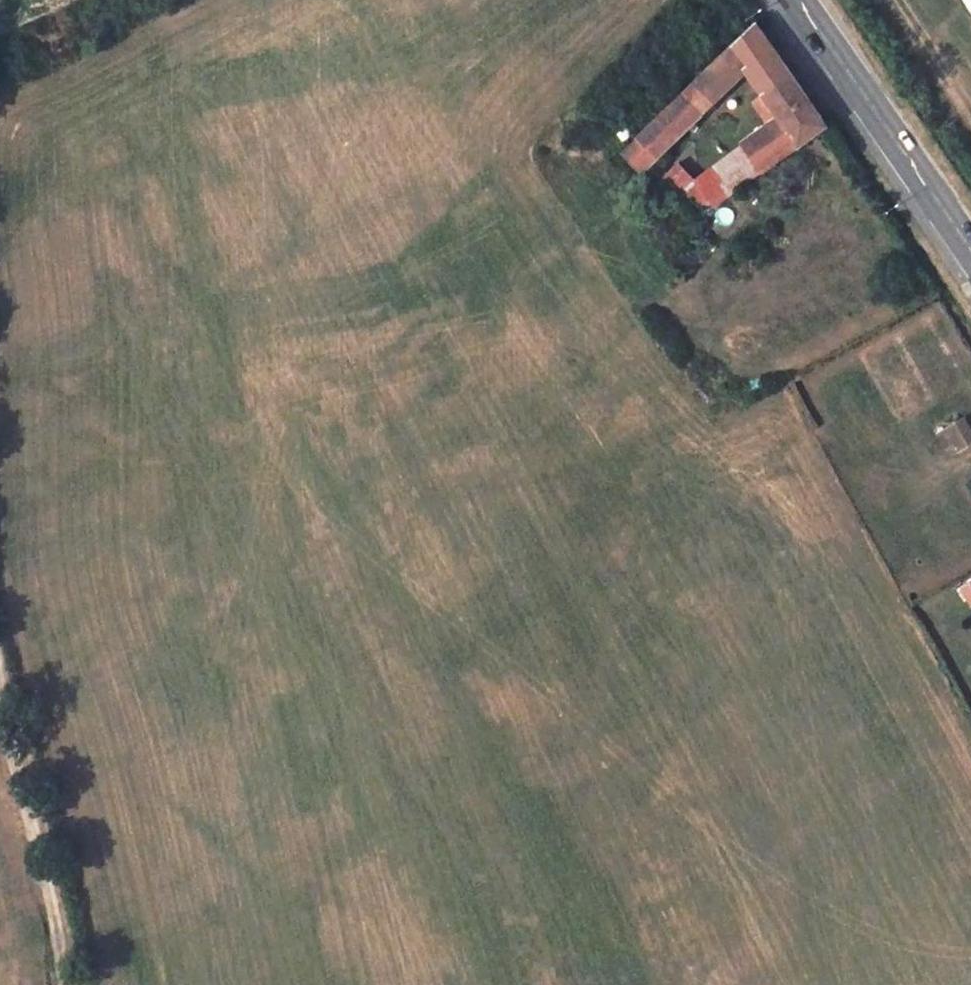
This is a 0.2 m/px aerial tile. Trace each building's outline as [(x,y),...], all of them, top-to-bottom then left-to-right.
[(645,170),(746,66),(768,95),(760,102),(766,109),(761,112),(769,124),(744,143),(762,171),(824,124),(754,20),(746,30),(628,154),(645,170)] [(762,171),(744,143),(695,181),(681,164),(657,183),(696,221),(762,171)] [(969,429),(951,439),(958,451),(970,443),(970,432),(969,429)]
